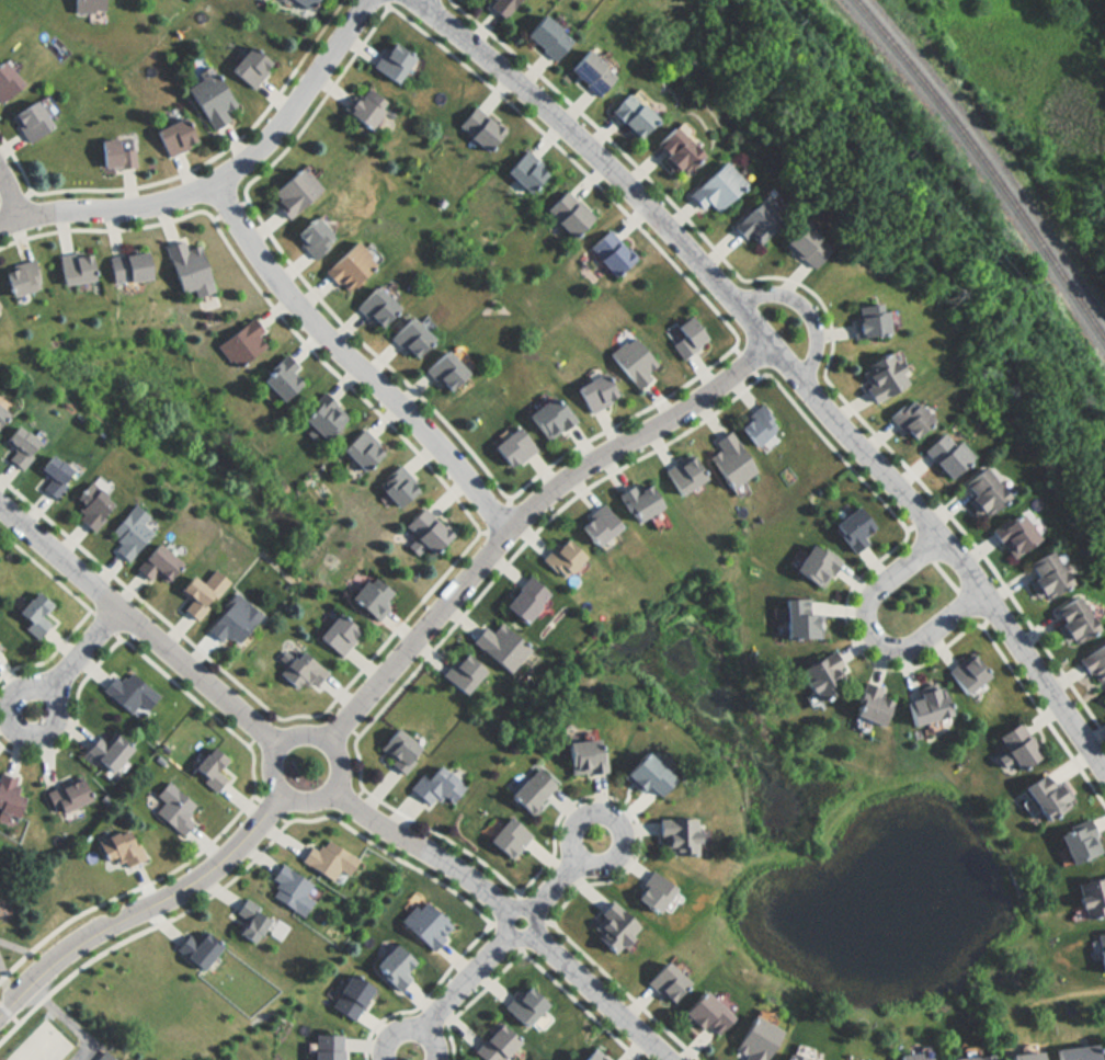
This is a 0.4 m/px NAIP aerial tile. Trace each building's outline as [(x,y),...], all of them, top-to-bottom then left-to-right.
[(69,12),(101,12),(101,0),(69,0),(69,12)] [(303,11),(312,0),(289,0),(303,11)] [(500,20),(515,0),(487,0),(482,7),(500,20)] [(569,42),(536,12),(517,33),(550,62),(569,42)] [(368,66),(391,83),(411,57),(388,39),(368,66)] [(248,90),(270,66),(246,44),(224,67),(248,90)] [(561,68),(592,99),(612,78),(581,47),(561,68)] [(0,64),(0,101),(19,84),(0,64)] [(207,132),(227,121),(221,112),(231,105),(210,71),(181,89),(207,132)] [(340,107),(362,128),(385,105),(363,84),(340,107)] [(652,121),(622,90),(601,111),(633,141),(652,121)] [(7,115),(26,143),(49,126),(30,99),(7,115)] [(452,124),(481,152),(501,133),(471,104),(452,124)] [(163,157),(194,143),(182,115),(150,129),(163,157)] [(696,155),(667,125),(645,147),(674,176),(696,155)] [(95,137),(96,169),(133,168),(133,137),(95,137)] [(500,167),(517,194),(545,178),(526,149),(500,167)] [(742,184),(717,159),(682,195),(697,210),(704,205),(713,213),(742,184)] [(287,219),(318,187),(296,164),(263,196),(287,219)] [(539,210),(568,239),(589,218),(560,190),(539,210)] [(779,218),(757,195),(727,225),(749,248),(779,218)] [(333,242),(311,215),(288,233),(310,260),(333,242)] [(807,271),(828,249),(797,220),(777,241),(807,271)] [(630,258),(602,230),(582,249),(612,277),(630,258)] [(161,244),(176,294),(191,289),(193,296),(210,290),(196,244),(189,247),(185,237),(161,244)] [(374,265),(351,241),(318,271),(341,295),(374,265)] [(148,278),(145,251),(105,257),(109,283),(148,278)] [(90,252),(56,252),(56,282),(90,282),(90,252)] [(4,297),(39,286),(31,259),(0,269),(0,284),(4,297)] [(395,310),(371,285),(351,306),(375,330),(395,310)] [(881,338),(881,305),(851,305),(851,338),(881,338)] [(659,333),(677,358),(704,339),(685,314),(659,333)] [(429,341),(406,317),(386,337),(409,361),(429,341)] [(232,371),(267,344),(249,318),(213,344),(232,371)] [(603,355),(633,392),(651,377),(647,371),(653,365),(629,335),(603,355)] [(463,376),(442,350),(420,367),(441,394),(463,376)] [(856,372),(875,403),(907,385),(889,353),(856,372)] [(255,380),(277,404),(301,383),(280,360),(255,380)] [(569,388),(585,415),(615,398),(600,371),(569,388)] [(545,392),(520,417),(547,444),(572,419),(545,392)] [(321,443),(346,419),(322,394),(297,418),(321,443)] [(910,441),(930,421),(908,399),(888,419),(910,441)] [(732,426),(753,449),(778,426),(759,404),(732,426)] [(3,459),(18,471),(38,446),(12,424),(0,438),(0,442),(10,451),(3,459)] [(532,452),(515,426),(487,444),(503,470),(532,452)] [(360,475),(384,456),(361,429),(338,448),(360,475)] [(724,491),(754,472),(727,430),(709,441),(716,451),(704,459),(724,491)] [(956,476),(967,451),(934,435),(922,459),(956,476)] [(703,478),(687,453),(657,471),(672,497),(703,478)] [(43,478),(35,487),(50,500),(71,475),(46,454),(33,469),(43,478)] [(418,490),(398,467),(375,485),(395,509),(418,490)] [(981,517),(1005,500),(982,467),(957,483),(981,517)] [(113,506),(88,481),(64,505),(89,531),(113,506)] [(628,525),(657,506),(640,481),(612,500),(628,525)] [(106,533),(116,542),(110,549),(124,562),(150,532),(141,524),(148,517),(132,503),(106,533)] [(429,555),(452,535),(424,504),(401,525),(429,555)] [(616,528),(600,504),(570,525),(586,549),(616,528)] [(853,556),(868,544),(862,536),(874,527),(856,505),(830,526),(853,556)] [(989,532),(1011,559),(1038,537),(1016,511),(989,532)] [(557,580),(579,557),(558,537),(536,561),(557,580)] [(790,569),(818,591),(841,561),(813,539),(790,569)] [(130,568),(148,583),(155,575),(162,583),(179,565),(153,542),(130,568)] [(1069,584),(1048,550),(1026,563),(1035,578),(1027,583),(1040,603),(1069,584)] [(184,597),(176,607),(194,622),(215,595),(187,574),(175,591),(184,597)] [(367,620),(392,595),(372,574),(346,599),(367,620)] [(495,605),(515,625),(544,596),(525,577),(495,605)] [(10,613),(37,641),(59,620),(33,592),(10,613)] [(219,642),(226,635),(236,645),(261,616),(237,593),(204,629),(219,642)] [(1097,629),(1074,596),(1050,613),(1073,647),(1097,629)] [(778,599),(778,639),(816,639),(816,599),(778,599)] [(341,659),(361,630),(333,612),(315,640),(341,659)] [(468,642),(500,675),(524,651),(492,618),(468,642)] [(1079,656),(1092,684),(1104,678),(1104,644),(1079,656)] [(277,672),(292,686),(300,676),(316,692),(330,677),(300,649),(277,672)] [(456,696),(480,673),(458,651),(434,674),(456,696)] [(794,668),(807,703),(845,688),(832,652),(794,668)] [(989,676),(972,652),(944,671),(959,695),(989,676)] [(113,673),(99,692),(128,714),(135,705),(144,713),(157,696),(125,672),(119,679),(113,673)] [(858,683),(844,715),(876,729),(889,697),(858,683)] [(947,715),(937,683),(911,691),(913,698),(899,703),(905,728),(947,715)] [(993,738),(1015,771),(1040,755),(1018,721),(993,738)] [(419,750),(390,728),(372,753),(399,775),(419,750)] [(90,756),(107,772),(128,748),(110,732),(90,756)] [(560,743),(563,777),(602,772),(597,739),(560,743)] [(187,767),(214,794),(228,780),(217,768),(225,761),(209,746),(187,767)] [(652,798),(669,782),(639,752),(615,775),(635,794),(641,787),(652,798)] [(405,789),(424,808),(437,795),(446,803),(460,789),(433,761),(405,789)] [(503,796),(523,817),(554,786),(533,765),(503,796)] [(1063,811),(1048,773),(1021,785),(1036,822),(1063,811)] [(21,813),(21,796),(16,796),(16,774),(0,774),(0,813),(21,813)] [(43,791),(54,816),(90,799),(79,775),(43,791)] [(193,807),(167,782),(144,805),(180,841),(196,823),(186,814),(193,807)] [(482,842),(508,863),(529,836),(504,816),(482,842)] [(692,819),(653,820),(654,856),(693,855),(692,819)] [(1098,853),(1087,821),(1051,833),(1063,865),(1098,853)] [(143,857),(124,825),(93,844),(103,863),(112,857),(119,871),(143,857)] [(344,877),(354,859),(321,840),(316,850),(308,845),(297,863),(329,881),(335,873),(344,877)] [(318,891),(278,864),(267,879),(276,886),(269,897),(299,919),(318,891)] [(663,913),(676,897),(647,873),(625,899),(648,916),(656,908),(663,913)] [(1071,884),(1078,919),(1104,913),(1104,877),(1071,884)] [(251,946),(261,927),(282,939),(288,926),(274,919),(274,920),(239,900),(229,917),(239,923),(231,935),(251,946)] [(452,930),(418,900),(397,924),(431,953),(452,930)] [(608,956),(635,928),(606,901),(580,927),(608,956)] [(176,947),(190,970),(218,954),(205,930),(176,947)] [(1104,974),(1104,933),(1090,936),(1100,976),(1104,974)] [(414,965),(396,943),(371,966),(396,994),(413,979),(407,971),(414,965)] [(664,1006),(684,985),(660,961),(640,982),(664,1006)] [(356,974),(335,1006),(356,1021),(377,989),(356,974)] [(501,1000),(512,1025),(539,1013),(529,988),(501,1000)] [(700,1026),(711,1037),(728,1019),(696,991),(675,1014),(694,1033),(700,1026)] [(744,1016),(727,1052),(739,1058),(738,1059),(762,1059),(776,1031),(744,1016)] [(495,1023),(468,1053),(475,1059),(500,1059),(516,1041),(495,1023)] [(310,1036),(310,1059),(344,1059),(344,1036),(310,1036)] [(589,1047),(576,1059),(602,1059),(589,1047)] [(1095,1047),(1050,1049),(1051,1059),(1096,1059),(1095,1047)]
